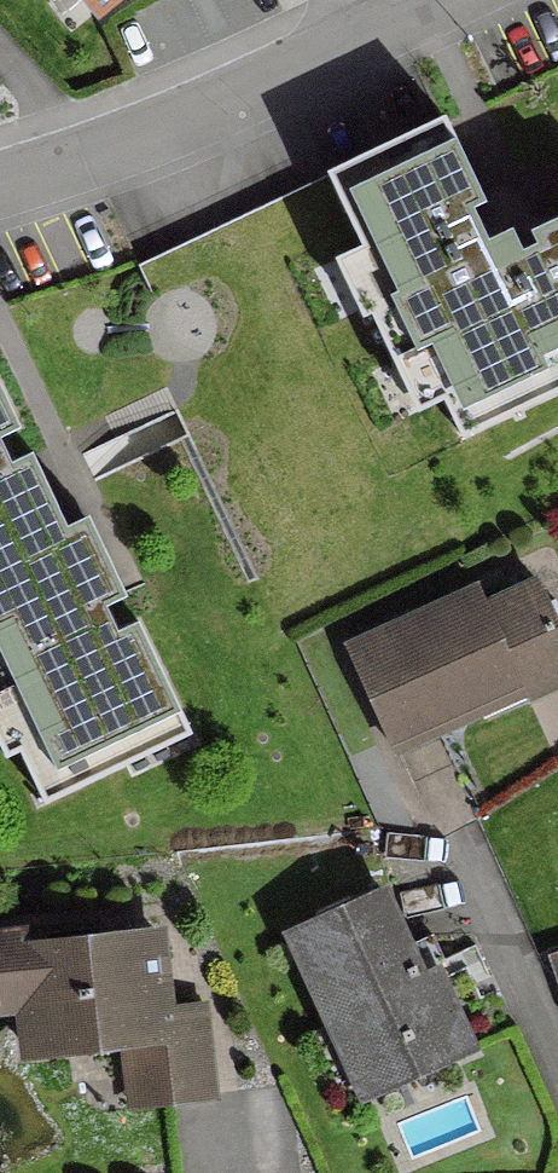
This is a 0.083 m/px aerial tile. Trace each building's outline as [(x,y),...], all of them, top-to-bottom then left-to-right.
[(115,0),(87,0),(98,13),(115,0)] [(439,123),(326,176),(385,299),(365,309),(390,360),(416,348),(458,436),(550,393),(539,370),(557,361),(557,221),(529,235),(535,248),(492,268),(465,210),(477,204),(439,123)] [(13,429),(0,403),(0,435),(13,429)] [(40,802),(184,734),(132,625),(112,635),(106,621),(99,607),(119,597),(82,520),(60,531),(26,457),(6,467),(0,454),(0,717),(40,802)] [(475,595),(345,653),(388,749),(517,690),(511,677),(557,655),(557,639),(535,587),(482,611),(475,595)] [(331,1034),(345,1027),(375,1094),(466,1053),(433,980),(419,987),(376,892),(285,934),(331,1034)] [(15,938),(0,940),(0,1008),(18,1006),(23,1054),(116,1044),(123,1104),(129,1103),(129,1105),(204,1096),(194,1012),(161,1016),(152,936),(17,951),(15,938)] [(542,957),(557,1004),(557,952),(542,957)]
